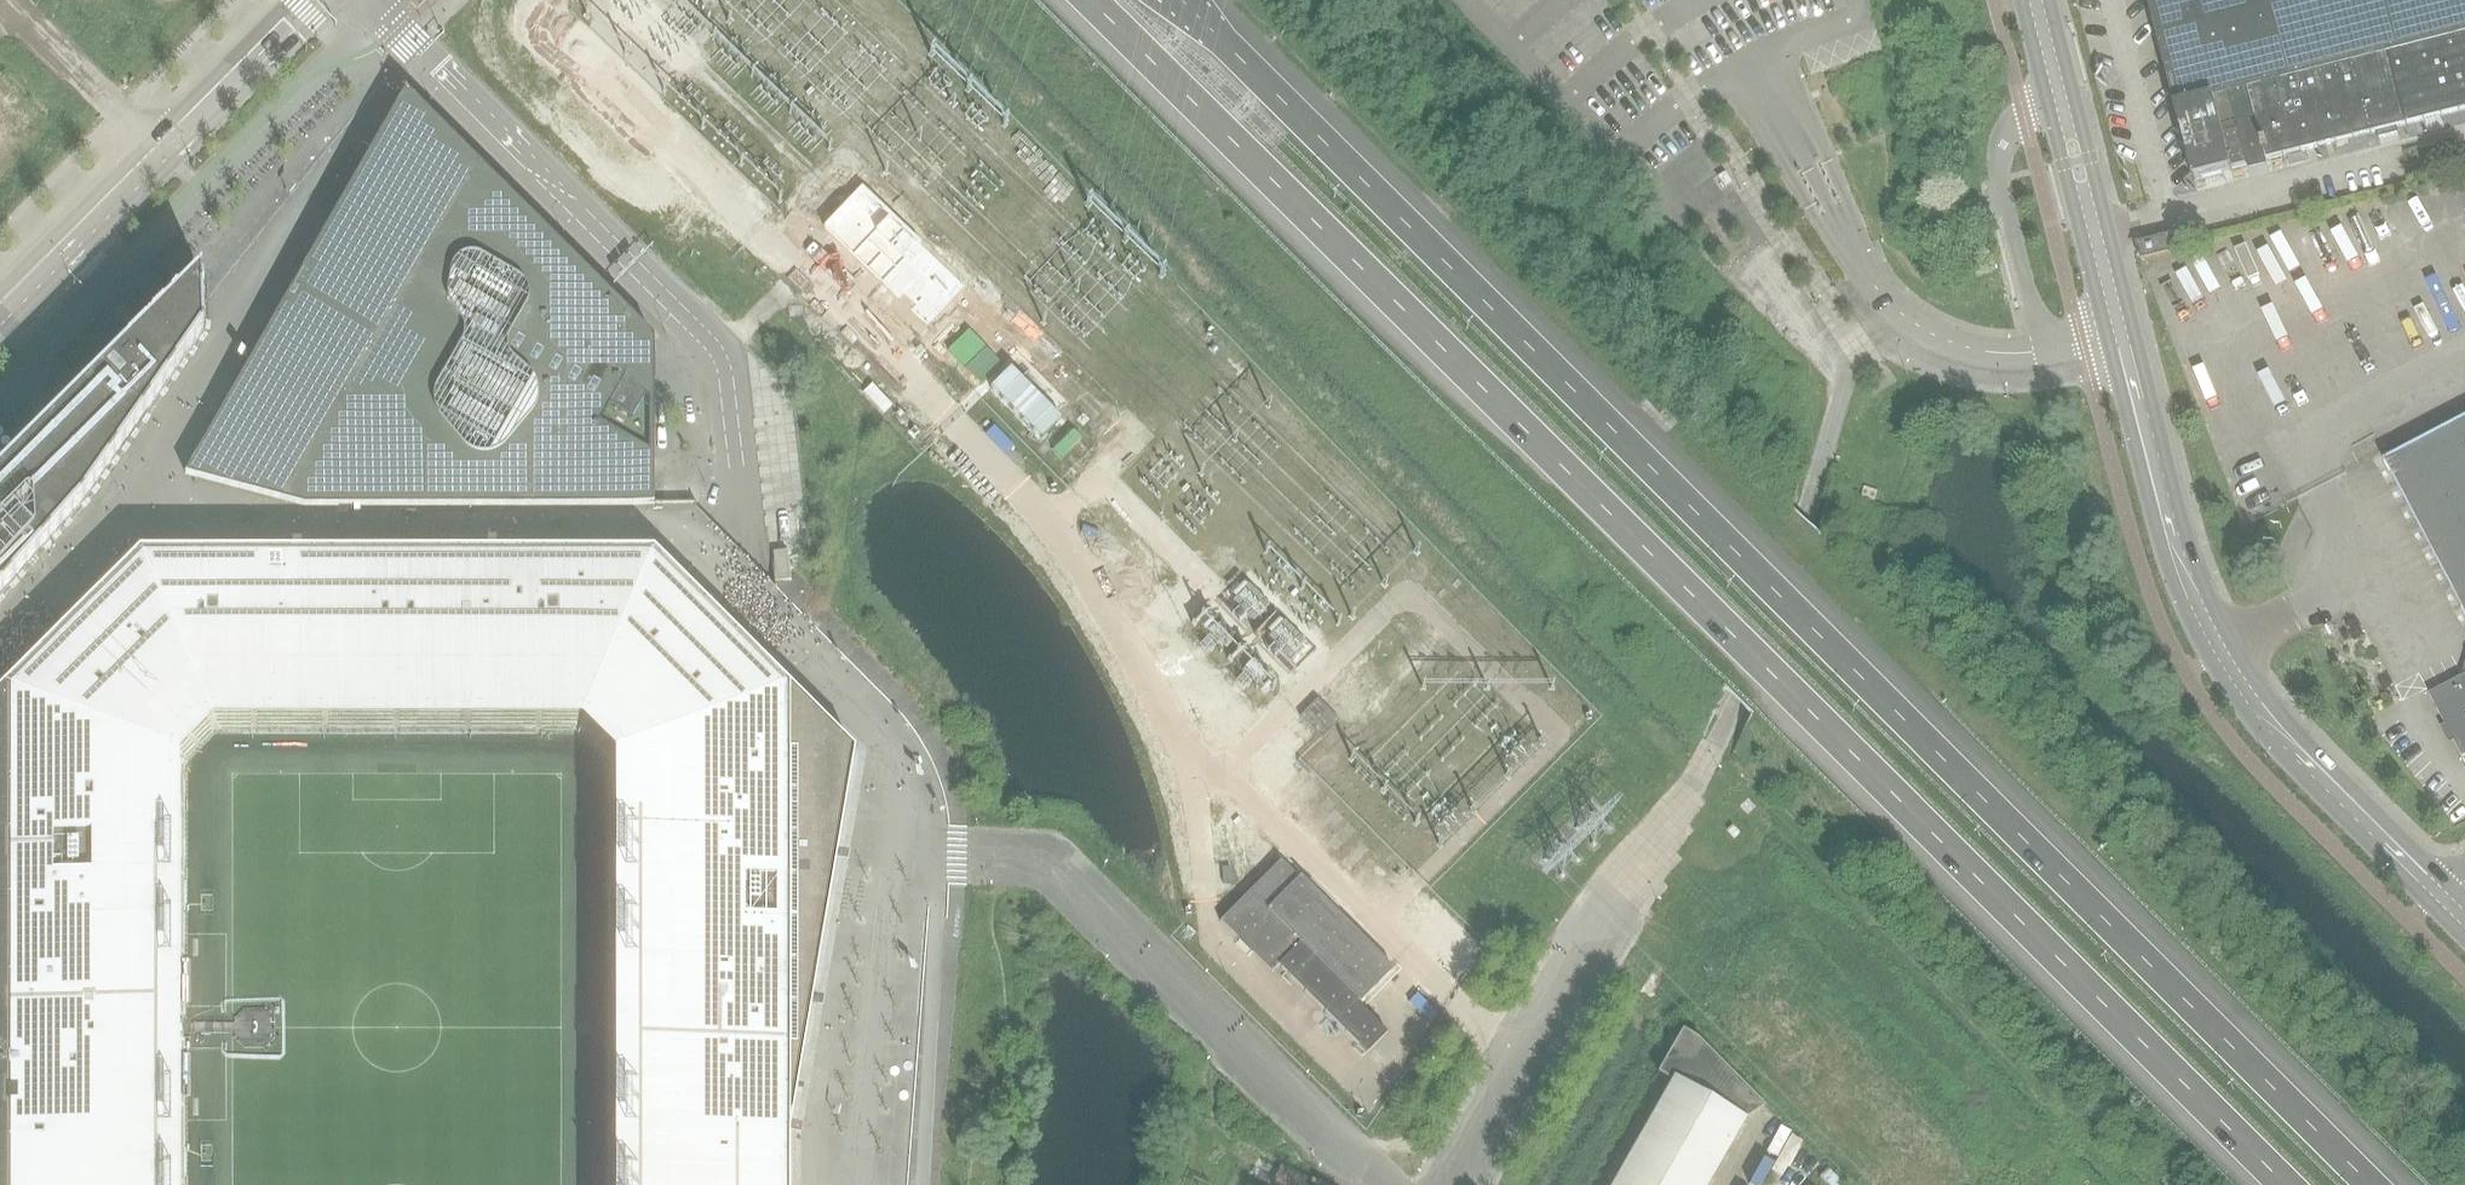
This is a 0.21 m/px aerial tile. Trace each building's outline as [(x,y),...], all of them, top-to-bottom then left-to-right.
[(2175,107),(2194,179),(2376,133),(2378,139),(2403,133),(2402,126),(2464,110),(2464,0),(2149,0),(2175,107)] [(653,339),(406,92),(194,458),(185,474),(304,506),(653,506),(653,339)] [(912,306),(908,311),(924,327),(963,287),(860,188),(822,228),(896,300),(900,295),(912,306)] [(2140,260),(2141,260),(2174,252),(2170,235),(2136,244),(2140,260)] [(102,255),(78,279),(83,285),(108,260),(102,255)] [(203,309),(202,274),(201,274),(0,475),(0,595),(84,501),(204,330),(203,309)] [(2386,461),(2385,461),(2464,613),(2464,419),(2386,461)] [(782,551),(773,552),(777,581),(791,579),(789,565),(788,550),(782,551)] [(653,552),(140,552),(73,619),(0,693),(0,1184),(184,1184),(187,766),(209,743),(582,746),(600,762),(605,1184),(796,1184),(796,1149),(863,761),(743,641),(719,617),(653,552)] [(2429,694),(2462,757),(2464,755),(2464,675),(2429,694)] [(1339,722),(1317,700),(1299,717),(1322,739),(1339,722)] [(1298,879),(1281,861),(1220,922),(1271,973),(1278,966),(1366,1054),(1387,1034),(1358,1005),(1393,970),(1300,877),(1298,879)] [(1231,884),(1230,868),(1222,868),(1223,885),(1231,884)] [(1613,1184),(1708,1184),(1747,1118),(1742,1115),(1760,1105),(1694,1034),(1679,1026),(1655,1066),(1674,1077),(1613,1184)]
